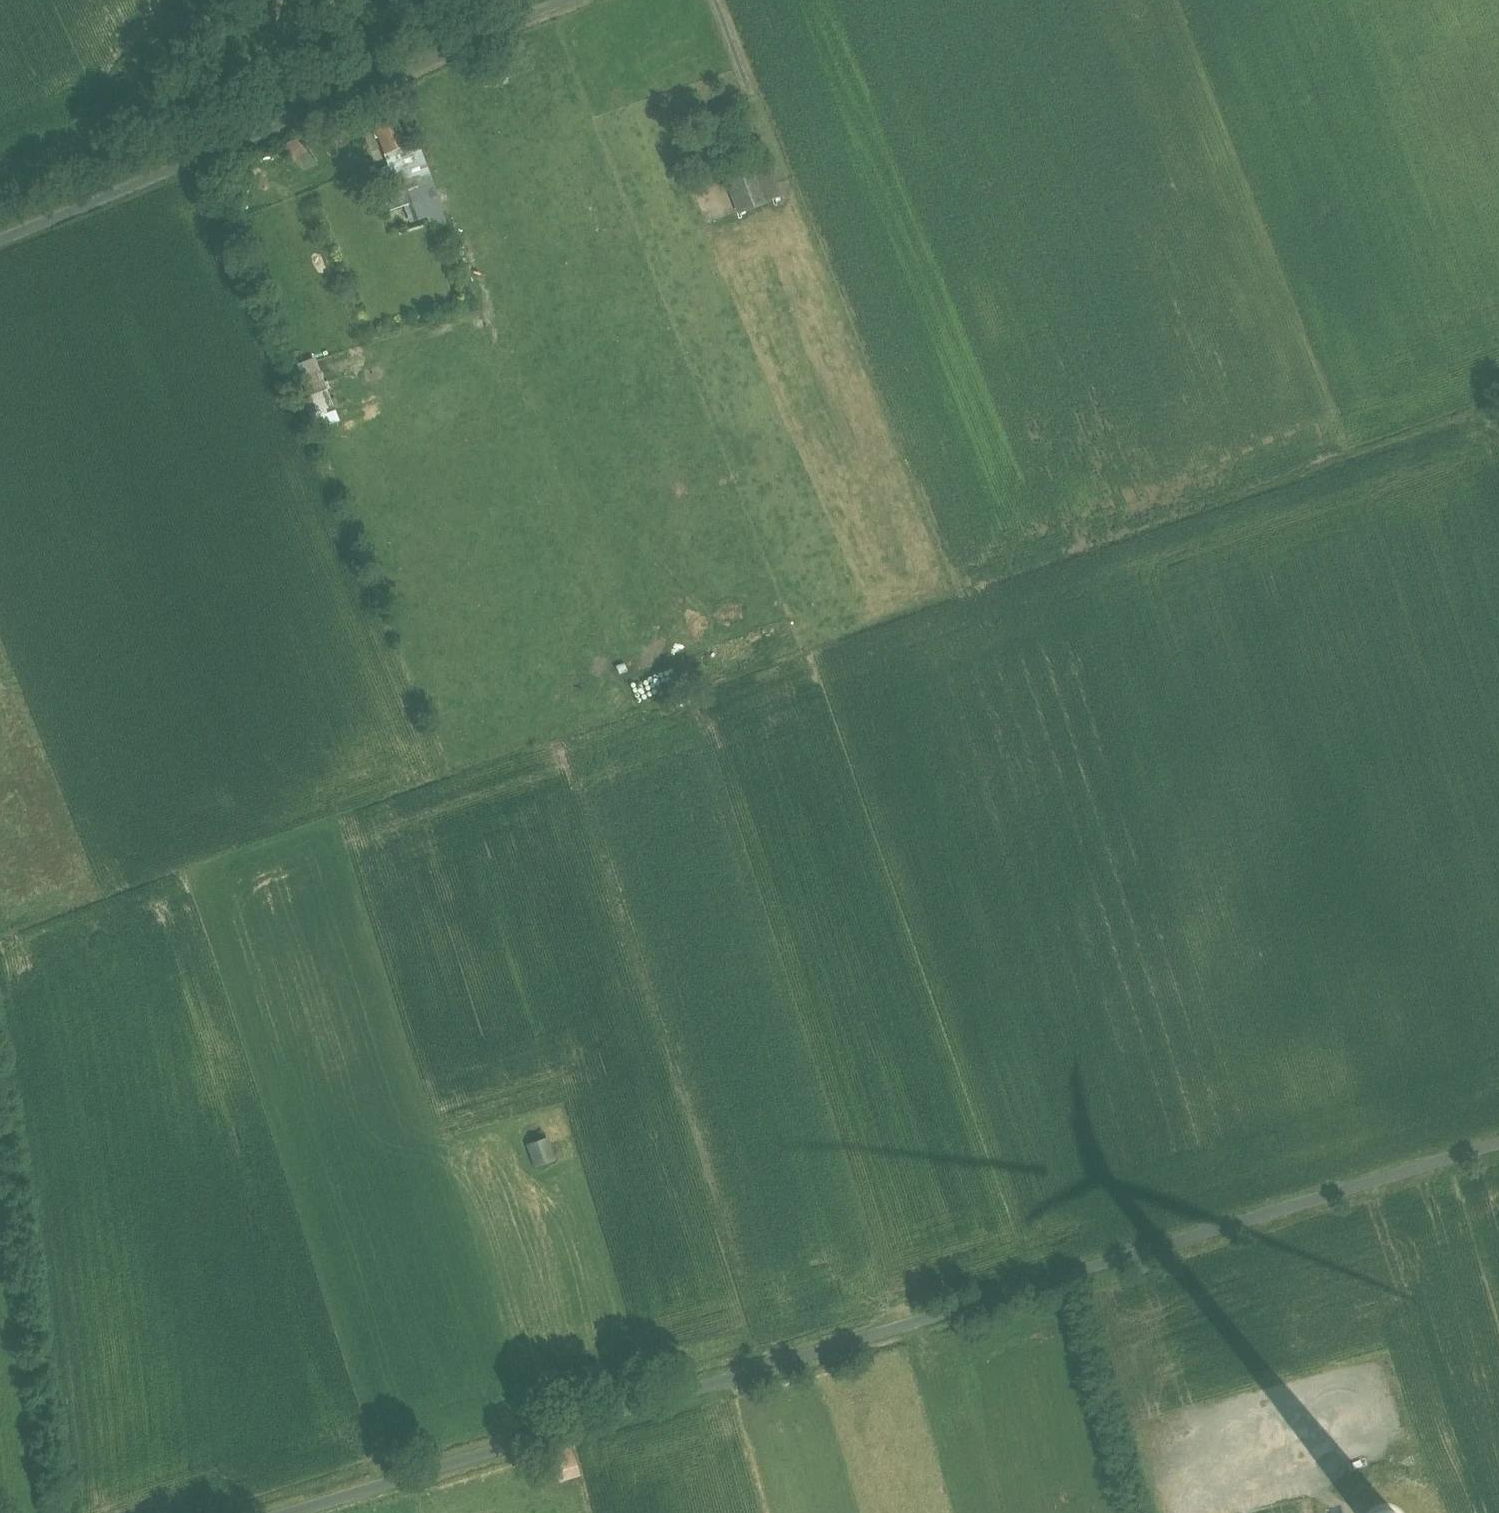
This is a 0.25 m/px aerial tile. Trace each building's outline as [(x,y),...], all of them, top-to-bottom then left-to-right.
[(398,120),(377,128),(386,152),(407,144),(398,120)] [(410,224),(444,210),(418,143),(384,156),(391,174),(379,179),(392,211),(404,207),(410,224)] [(752,173),(728,182),(739,210),(763,200),(752,173)] [(303,398),(328,389),(315,358),(291,368),(303,398)] [(304,399),(314,430),(339,422),(329,391),(304,399)] [(534,1167),(557,1160),(550,1136),(527,1143),(534,1167)] [(551,1458),(558,1480),(580,1474),(573,1451),(551,1458)] [(1388,1494),(1358,1495),(1358,1509),(1388,1509),(1388,1494)]
